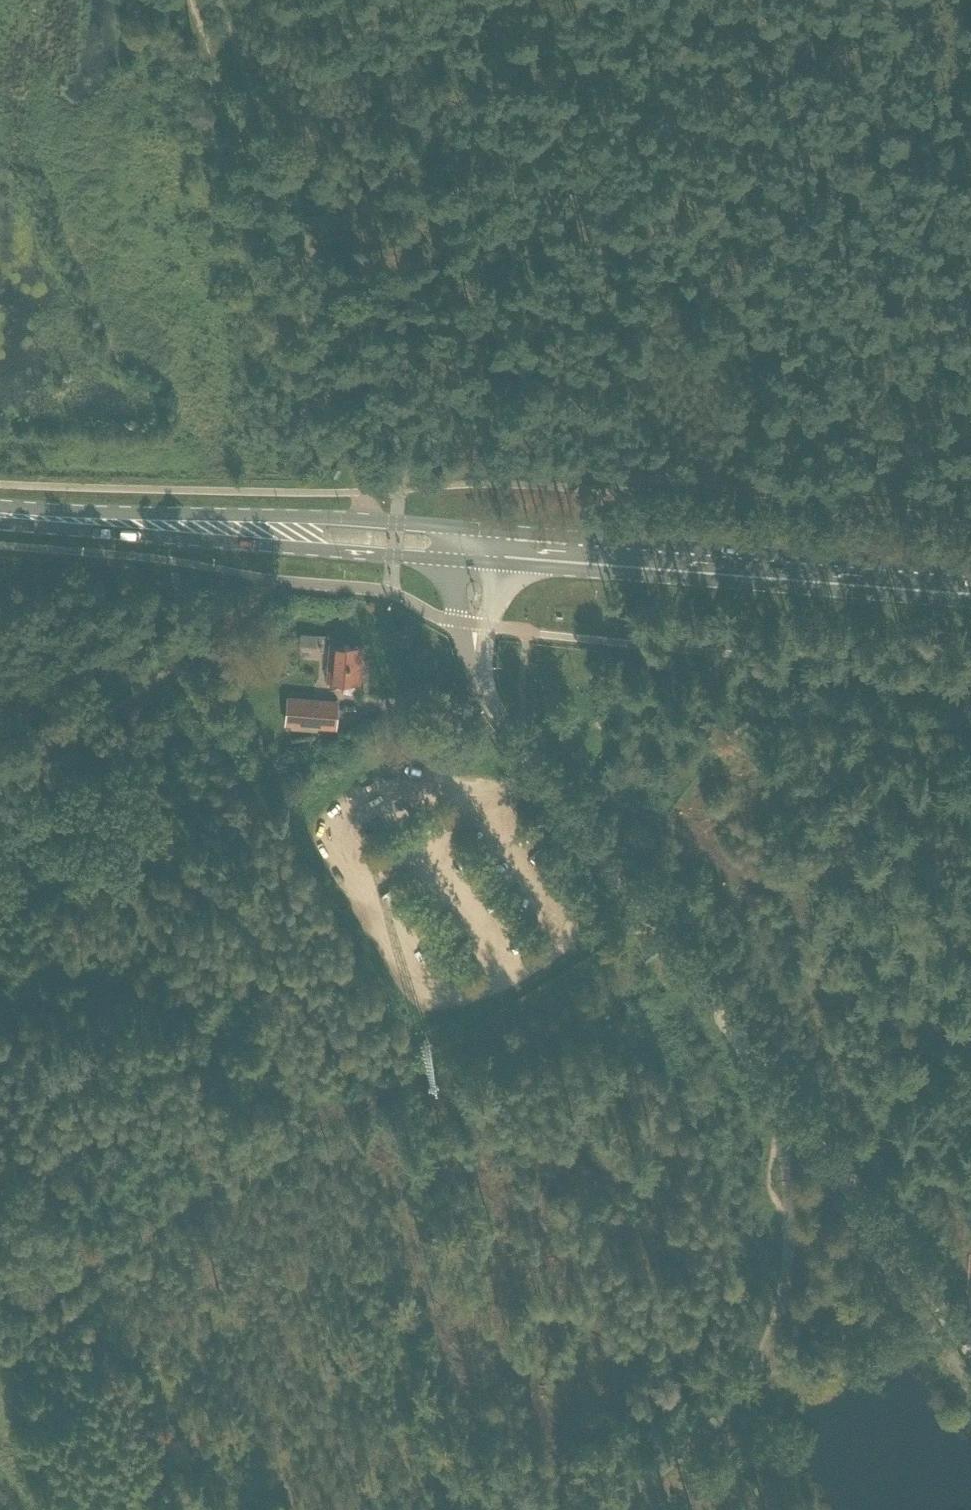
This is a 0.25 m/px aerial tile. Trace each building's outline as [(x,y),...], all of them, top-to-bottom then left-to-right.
[(363,646),(329,643),(326,681),(360,684),(363,646)] [(288,698),(286,723),(335,728),(337,703),(288,698)]
